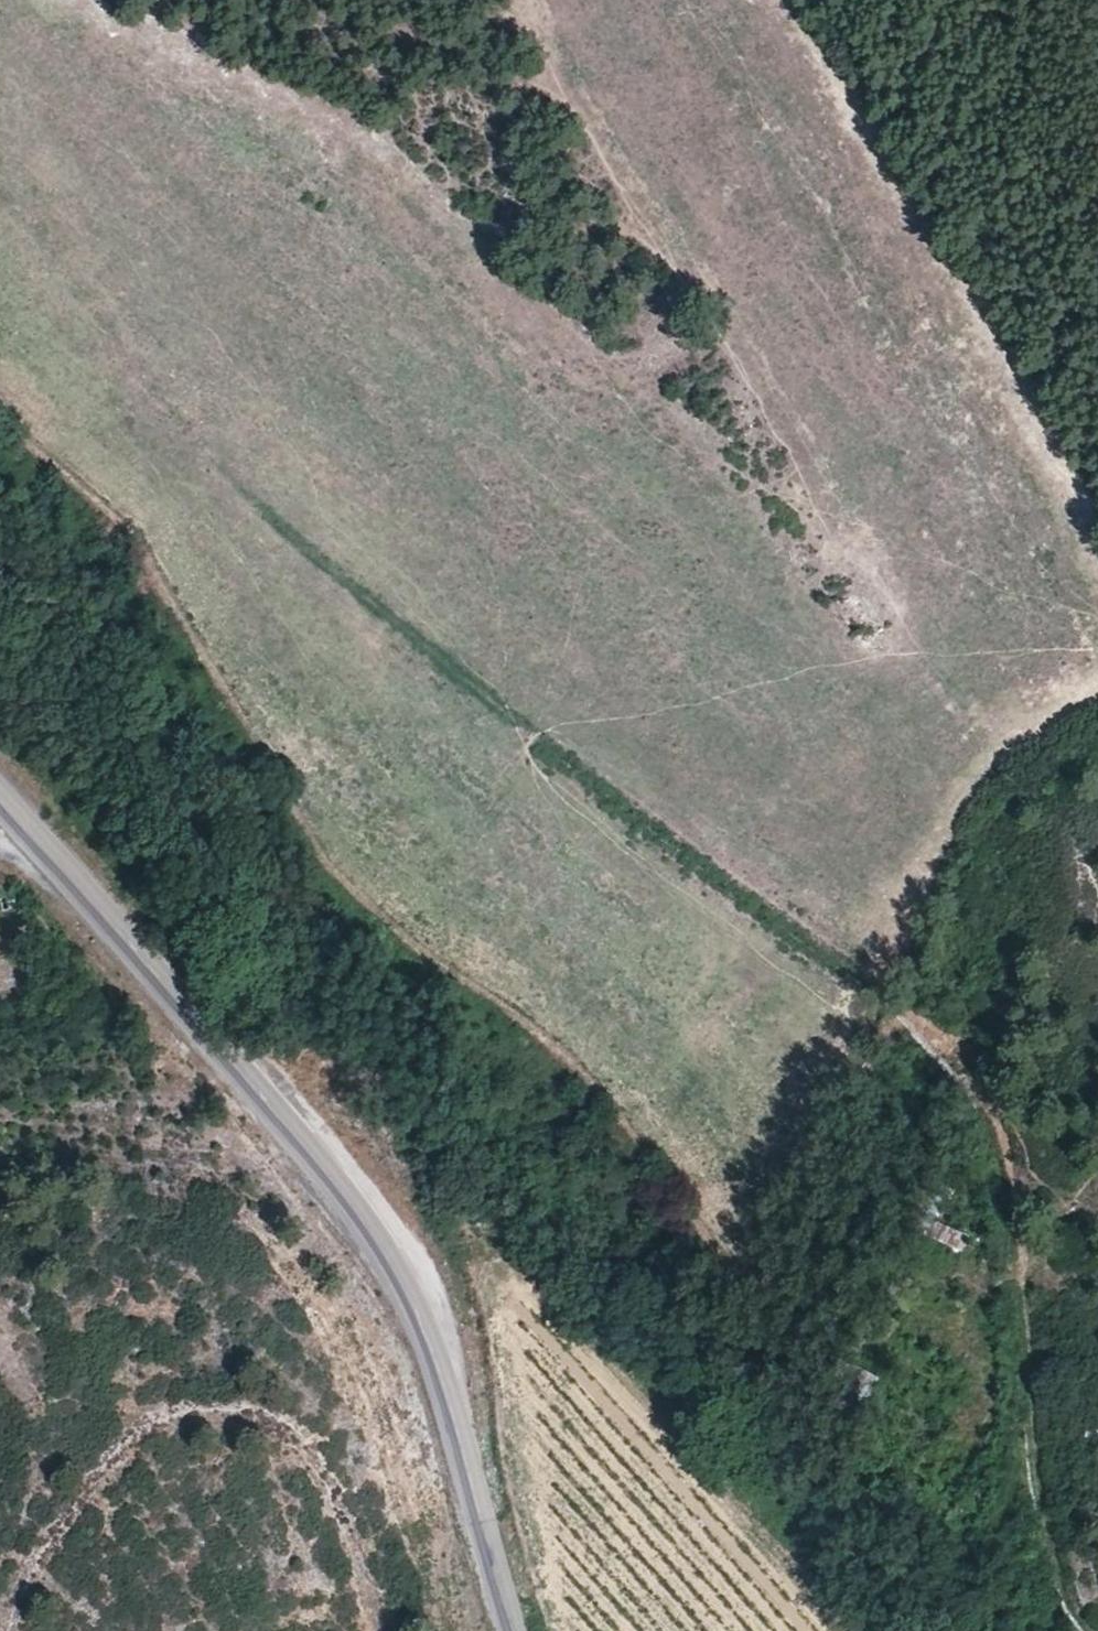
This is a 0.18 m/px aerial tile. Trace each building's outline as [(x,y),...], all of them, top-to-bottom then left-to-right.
[(961,1252),(968,1235),(942,1224),(935,1241),(961,1252)]
